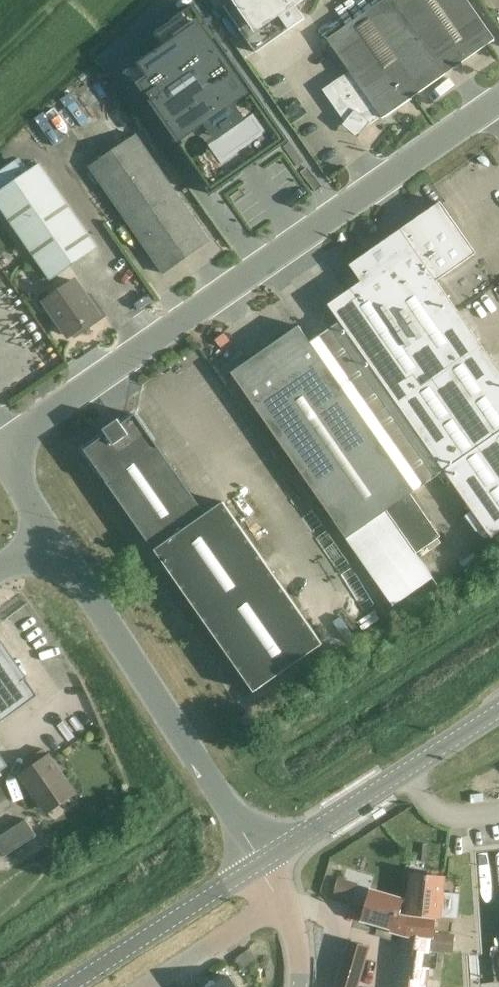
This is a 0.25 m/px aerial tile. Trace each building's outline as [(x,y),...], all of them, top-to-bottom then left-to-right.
[(224,2),(222,0),(208,0),(206,1),(212,10),(224,2)] [(290,30),(290,29),(305,19),(296,6),(304,0),(234,0),(224,7),(257,53),(290,30)] [(446,74),(395,0),(383,0),(327,39),(352,75),(343,81),(340,78),(323,90),(346,123),(347,122),(349,120),(358,128),(365,123),(368,126),(381,117),(382,118),(446,74)] [(446,74),(495,39),(468,0),(395,0),(446,74)] [(162,45),(123,72),(147,106),(148,105),(189,162),(187,163),(211,197),(237,178),(236,178),(263,158),(264,159),(290,141),(204,20),(206,19),(194,3),(173,18),(174,19),(154,34),(162,45)] [(113,151),(90,167),(164,274),(210,242),(136,135),(113,151)] [(0,191),(0,206),(50,279),(97,247),(40,164),(8,185),(0,191)] [(8,185),(0,173),(0,191),(8,185)] [(350,266),(362,282),(329,305),(336,315),(330,319),(436,476),(445,470),(492,538),(498,533),(498,370),(436,280),(475,253),(440,203),(350,266)] [(0,255),(0,266),(5,274),(25,260),(15,245),(0,255)] [(352,274),(344,280),(349,288),(358,282),(352,274)] [(75,282),(46,302),(68,335),(71,333),(75,339),(108,316),(92,293),(86,297),(75,282)] [(436,476),(330,319),(326,322),(330,329),(311,343),(299,326),(232,372),(394,605),(433,578),(416,553),(440,536),(410,494),(436,476)] [(323,644),(224,502),(205,514),(135,415),(85,450),(255,692),(323,644)] [(38,695),(26,678),(22,681),(0,649),(0,722),(38,695)] [(24,778),(46,809),(73,791),(44,749),(35,755),(42,765),(24,778)] [(8,766),(0,754),(0,771),(8,766)] [(0,788),(0,815),(13,807),(1,787),(0,788)] [(483,793),(471,795),(471,803),(484,801),(483,793)] [(4,857),(37,836),(26,819),(0,836),(0,850),(4,857)] [(407,913),(440,917),(444,877),(411,874),(407,913)] [(338,879),(332,898),(348,903),(354,883),(338,879)] [(364,920),(379,924),(376,935),(391,939),(394,930),(404,933),(399,974),(397,986),(424,986),(424,984),(433,922),(407,920),(408,918),(405,917),(398,915),(402,900),(372,891),(364,920)] [(434,932),(433,951),(454,953),(455,934),(434,932)] [(372,946),(349,939),(335,986),(360,986),(372,946)] [(235,959),(243,969),(257,958),(250,948),(235,959)] [(229,976),(213,986),(236,986),(229,976)]
